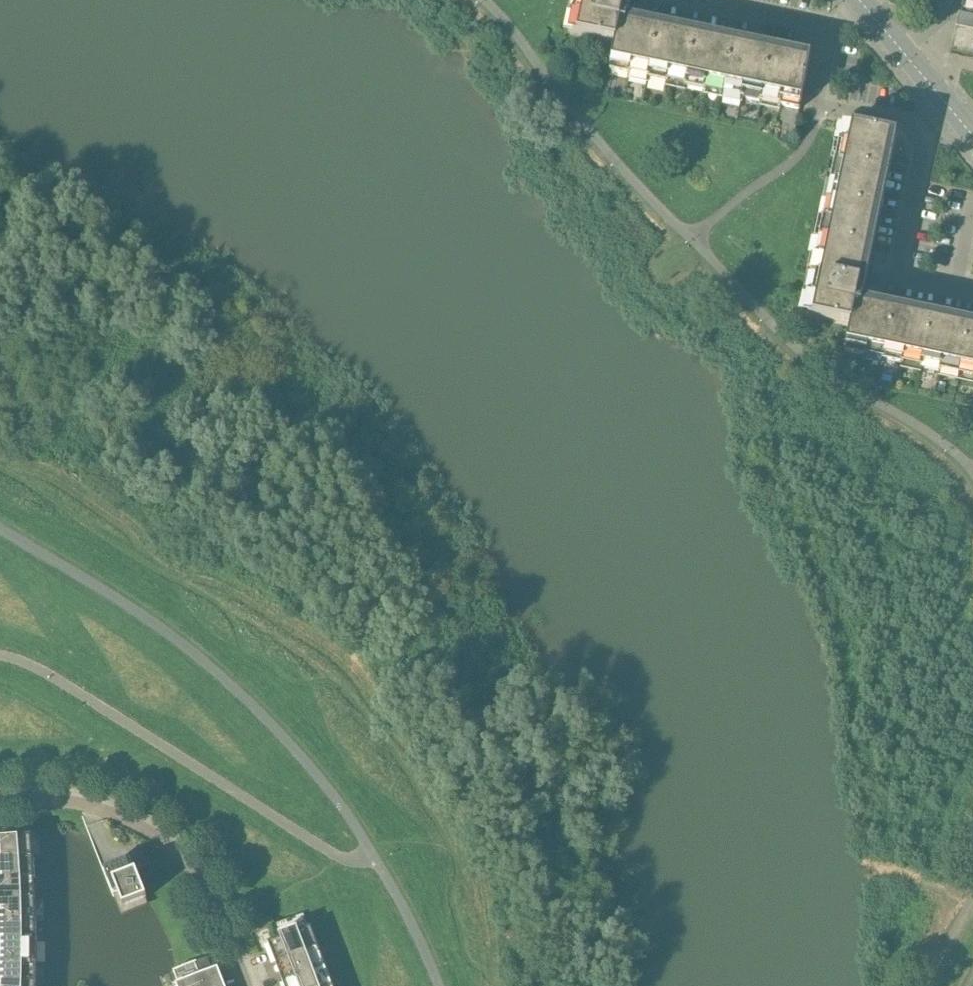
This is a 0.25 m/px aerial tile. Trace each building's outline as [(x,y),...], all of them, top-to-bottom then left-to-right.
[(810,61),(627,24),(630,6),(634,7),(634,6),(636,0),(575,0),(568,33),(615,43),(609,70),(800,109),(810,61)] [(959,13),(956,26),(972,29),(972,15),(959,13)] [(843,124),(803,314),(850,323),(849,330),(844,352),(972,378),(972,327),(861,304),(865,287),(870,288),(874,267),(864,265),(887,153),(891,134),(843,124)] [(33,858),(32,836),(0,839),(0,860),(33,858)] [(35,879),(33,858),(0,860),(0,881),(35,879)] [(147,897),(136,871),(113,880),(123,907),(147,898),(147,897)] [(36,900),(35,879),(0,881),(0,901),(36,900)] [(36,921),(36,900),(0,901),(0,922),(36,921)] [(304,913),(274,925),(268,927),(273,942),(269,944),(276,964),(317,948),(310,929),(310,928),(309,928),(304,913)] [(37,942),(36,921),(0,922),(0,942),(37,942)] [(37,963),(37,942),(0,942),(0,963),(37,963)] [(325,967),(317,948),(276,964),(283,983),(325,967)] [(174,971),(179,985),(225,985),(222,978),(218,967),(211,970),(206,958),(195,962),(176,970),(174,971)] [(36,984),(37,963),(0,963),(0,983),(36,984)] [(325,967),(283,983),(285,985),(332,985),(325,967)]
